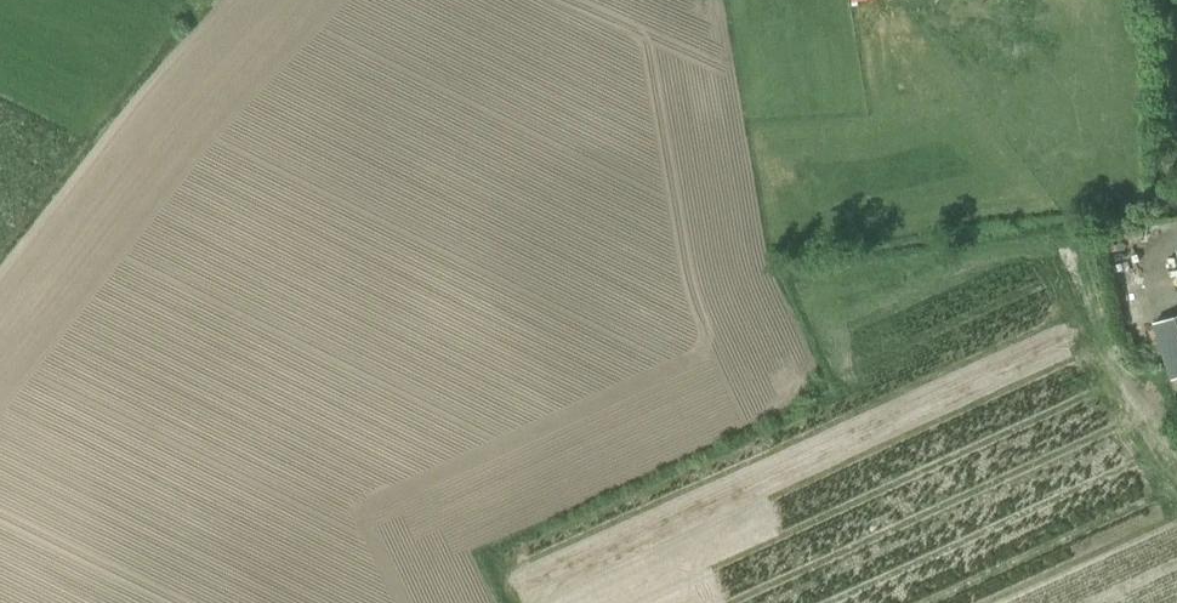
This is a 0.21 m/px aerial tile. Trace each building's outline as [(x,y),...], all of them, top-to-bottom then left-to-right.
[(1153,323),(1171,378),(1176,397),(1176,315),(1153,323)]
